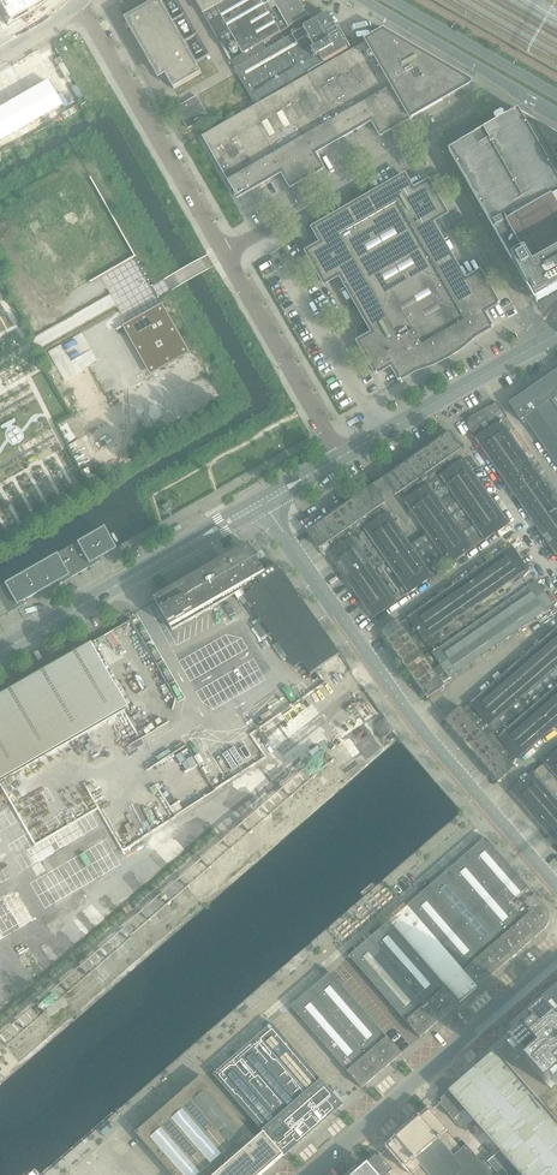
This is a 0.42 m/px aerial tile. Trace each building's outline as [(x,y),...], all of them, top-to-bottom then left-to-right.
[(29,13),(37,8),(45,2),(47,0),(0,0),(0,30),(29,13)] [(196,64),(184,43),(172,22),(160,2),(159,0),(157,0),(141,9),(124,19),(139,44),(154,71),(161,67),(174,89),(201,73),(196,64)] [(224,0),(195,0),(202,13),(215,6),(224,0)] [(215,6),(202,13),(220,44),(230,38),(232,43),(235,41),(233,37),(227,27),(264,6),(273,1),(274,0),(224,0),(215,6)] [(298,0),(274,0),(273,1),(264,6),(227,27),(233,37),(235,41),(243,54),(262,43),(280,33),(289,28),(308,17),(308,16),(307,16),(298,0)] [(341,35),(340,36),(328,15),(328,14),(314,22),(306,26),(306,27),(303,29),(266,50),(262,43),(243,54),(230,62),(237,73),(254,103),(310,71),(323,64),(334,57),(348,49),(347,49),(343,42),(341,40),(343,39),(341,35)] [(470,85),(471,84),(470,83),(383,32),(364,43),(337,59),(363,105),(372,121),(381,136),(408,120),(470,85)] [(323,64),(310,71),(312,74),(336,60),(334,57),(323,64)] [(363,105),(337,59),(336,60),(312,74),(308,76),(334,121),(343,138),(372,121),(363,105)] [(334,121),(308,76),(279,92),(305,137),(314,154),(343,138),(334,121)] [(305,137),(279,92),(246,111),(272,156),(282,173),(291,188),(323,169),(314,154),(305,137)] [(208,117),(196,96),(175,108),(187,129),(208,117)] [(272,156),(246,111),(202,136),(228,181),(238,198),(282,173),(272,156)] [(520,111),(519,111),(465,142),(449,151),(495,231),(536,304),(556,292),(556,133),(520,111)] [(465,281),(463,277),(432,223),(447,215),(429,182),(414,191),(405,176),(313,229),(322,244),(307,253),(325,285),(340,276),(370,329),(373,334),(358,343),(377,375),(392,366),(400,381),(415,372),(433,366),(448,359),(463,349),(478,337),(492,328),(484,313),(499,305),(480,272),(465,281)] [(162,304),(133,320),(139,332),(140,333),(141,334),(141,335),(142,336),(142,337),(143,338),(143,339),(143,340),(144,342),(144,343),(144,344),(144,346),(144,347),(144,349),(144,350),(145,351),(145,353),(146,354),(147,355),(148,356),(149,357),(151,359),(153,360),(155,360),(157,361),(158,361),(160,361),(161,361),(162,361),(163,361),(165,360),(166,360),(167,359),(168,358),(169,358),(170,357),(171,356),(172,355),(173,354),(173,353),(174,351),(175,350),(177,349),(178,347),(179,346),(185,343),(162,304)] [(190,353),(185,343),(179,346),(178,347),(177,349),(175,350),(174,351),(173,353),(173,354),(172,355),(171,356),(170,357),(169,358),(168,358),(167,359),(166,360),(165,360),(163,361),(162,361),(161,361),(160,361),(158,361),(157,361),(155,360),(153,360),(151,359),(149,357),(148,356),(147,355),(146,354),(145,353),(145,351),(144,350),(144,349),(144,347),(144,346),(144,344),(144,343),(144,342),(143,340),(143,339),(143,338),(142,337),(142,336),(141,335),(141,334),(140,333),(139,332),(133,320),(122,326),(150,376),(190,353)] [(543,381),(556,398),(556,371),(543,381)] [(556,398),(543,381),(509,405),(508,406),(515,414),(520,421),(521,420),(523,423),(525,421),(556,466),(556,398)] [(551,481),(502,411),(497,403),(472,417),(470,419),(468,422),(468,425),(469,427),(476,438),(474,439),(475,439),(475,440),(476,439),(520,503),(551,481)] [(508,522),(465,460),(464,459),(460,462),(454,454),(462,449),(461,449),(450,433),(409,462),(420,478),(428,472),(478,544),(484,540),(509,523),(509,522),(508,522)] [(478,544),(428,472),(420,478),(409,462),(384,479),(395,495),(403,490),(409,498),(404,501),(427,533),(410,545),(381,566),(387,576),(402,597),(408,593),(433,576),(432,575),(448,565),(473,548),(478,544)] [(410,545),(388,513),(384,516),(378,507),(390,499),(395,495),(384,479),(378,483),(337,511),(348,528),(352,525),(358,533),(376,559),(381,566),(410,545)] [(551,481),(520,503),(556,556),(556,490),(551,481)] [(172,508),(169,503),(162,507),(165,512),(168,510),(172,508)] [(358,533),(352,525),(348,528),(337,511),(308,532),(325,557),(328,555),(329,555),(347,542),(347,541),(358,533)] [(98,558),(114,549),(102,528),(65,549),(79,573),(100,561),(98,558)] [(358,533),(347,541),(347,542),(329,555),(346,580),(376,559),(358,533)] [(246,596),(282,571),(277,564),(264,572),(249,545),(170,590),(155,599),(172,630),(235,595),(238,600),(246,596)] [(552,606),(553,606),(536,581),(535,581),(528,570),(511,545),(510,546),(511,546),(409,618),(408,617),(408,618),(400,624),(398,620),(384,630),(381,632),(427,698),(429,697),(444,686),(442,684),(450,678),(450,677),(552,606)] [(65,549),(29,569),(41,590),(56,582),(58,585),(79,573),(65,549)] [(387,576),(381,566),(376,559),(346,580),(358,596),(387,576)] [(41,590),(29,569),(0,586),(0,601),(7,614),(27,602),(26,599),(41,590)] [(282,571),(246,596),(263,621),(254,628),(260,637),(270,630),(296,667),(302,663),(311,674),(316,670),(340,654),(282,571)] [(402,597),(387,576),(358,596),(372,617),(372,618),(375,617),(381,612),(388,607),(397,601),(402,597)] [(235,613),(230,603),(224,606),(230,616),(235,613)] [(471,704),(470,703),(473,708),(466,714),(463,710),(462,710),(460,707),(447,719),(445,721),(498,782),(502,778),(513,768),(511,766),(507,761),(514,755),(518,759),(519,759),(518,758),(553,728),(534,706),(556,686),(556,629),(471,704)] [(0,694),(0,780),(122,710),(125,708),(88,644),(0,694)] [(556,724),(556,686),(534,706),(553,728),(556,724)] [(385,718),(373,726),(382,739),(387,736),(392,733),(394,731),(385,718)] [(543,763),(537,769),(556,792),(556,751),(543,763)] [(537,769),(533,772),(513,790),(510,792),(511,793),(511,792),(556,845),(556,792),(537,769)] [(534,895),(527,888),(528,887),(485,838),(464,856),(518,919),(535,938),(542,931),(545,929),(547,925),(549,922),(549,920),(549,918),(549,914),(547,910),(546,908),(535,895),(534,895)] [(535,938),(518,919),(464,856),(445,873),(500,935),(516,954),(535,938)] [(516,954),(500,935),(445,873),(426,890),(480,952),(497,971),(516,954)] [(497,971),(480,952),(426,890),(407,906),(408,907),(478,987),(497,971)] [(408,907),(389,923),(459,1004),(478,987),(408,907)] [(459,1004),(389,923),(388,922),(369,939),(440,1021),(459,1004)] [(420,1038),(440,1021),(369,939),(349,956),(420,1038)] [(342,986),(330,973),(319,982),(341,1007),(352,998),(342,986)] [(381,1072),(332,1015),(341,1007),(319,982),(291,1007),(362,1088),(381,1072)] [(381,1072),(401,1054),(352,998),(341,1007),(332,1015),(381,1072)] [(494,1053),(540,1105),(556,1125),(556,999),(547,1007),(494,1053)] [(304,1138),(343,1105),(272,1023),(233,1057),(304,1138)] [(494,1053),(449,1092),(465,1110),(500,1151),(520,1174),(521,1174),(556,1174),(556,1125),(540,1105),(494,1053)] [(284,1156),(304,1138),(233,1057),(213,1074),(264,1133),(284,1156)] [(201,1076),(179,1096),(248,1174),(262,1174),(284,1156),(264,1133),(257,1140),(201,1076)] [(458,1116),(465,1110),(449,1092),(441,1099),(442,1101),(440,1104),(441,1105),(463,1130),(467,1126),(458,1116)] [(179,1096),(146,1124),(143,1121),(134,1129),(136,1133),(173,1174),(248,1174),(179,1096)] [(447,1131),(447,1130),(432,1113),(430,1111),(421,1118),(420,1117),(412,1124),(415,1128),(408,1134),(405,1131),(396,1138),(397,1139),(388,1146),(391,1149),(406,1166),(407,1166),(412,1173),(413,1173),(415,1174),(492,1174),(466,1145),(462,1149),(447,1131)] [(520,1174),(500,1151),(487,1162),(499,1174),(518,1174),(520,1174)] [(380,1155),(377,1157),(376,1156),(367,1163),(378,1174),(387,1174),(393,1170),(382,1156),(380,1155)] [(367,1163),(353,1174),(378,1174),(367,1163)]
